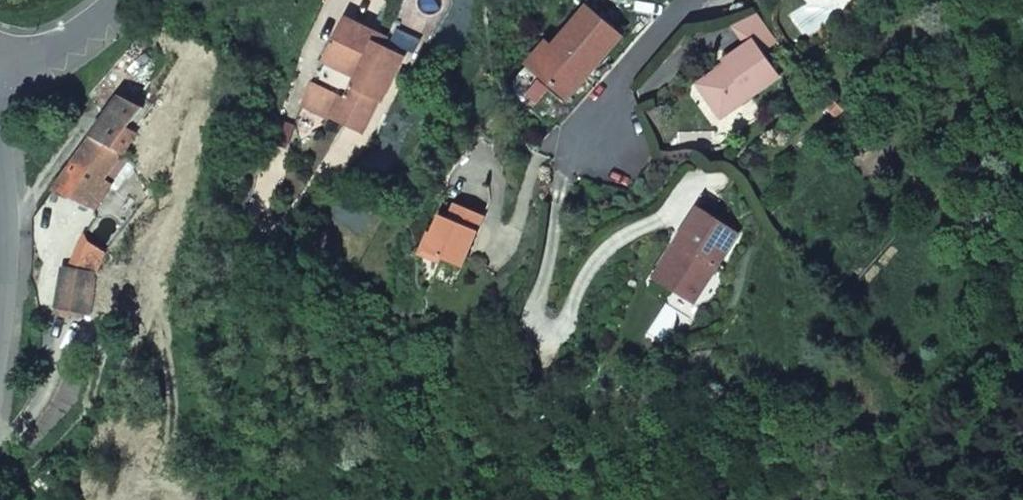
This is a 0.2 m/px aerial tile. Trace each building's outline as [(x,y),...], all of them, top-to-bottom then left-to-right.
[(598,14),(544,74),(577,103),(630,42),(598,14)] [(353,23),(309,109),(365,138),(383,102),(387,104),(408,60),(381,47),(385,39),(353,23)] [(733,122),(787,81),(762,47),(762,46),(737,64),(739,66),(716,83),(714,96),(733,122)] [(139,78),(61,189),(67,192),(96,205),(104,208),(120,183),(113,180),(129,155),(134,156),(149,137),(134,129),(150,108),(143,104),(155,86),(139,78)] [(96,205),(67,192),(59,208),(88,221),(96,205)] [(476,272),(499,221),(470,208),(462,227),(456,224),(442,257),(476,272)] [(690,307),(735,241),(701,218),(700,218),(676,252),(683,257),(666,283),(678,292),(674,296),(690,307)] [(676,252),(655,283),(674,296),(678,292),(666,283),(683,257),(676,252)] [(77,268),(72,307),(101,312),(108,272),(77,268)]
